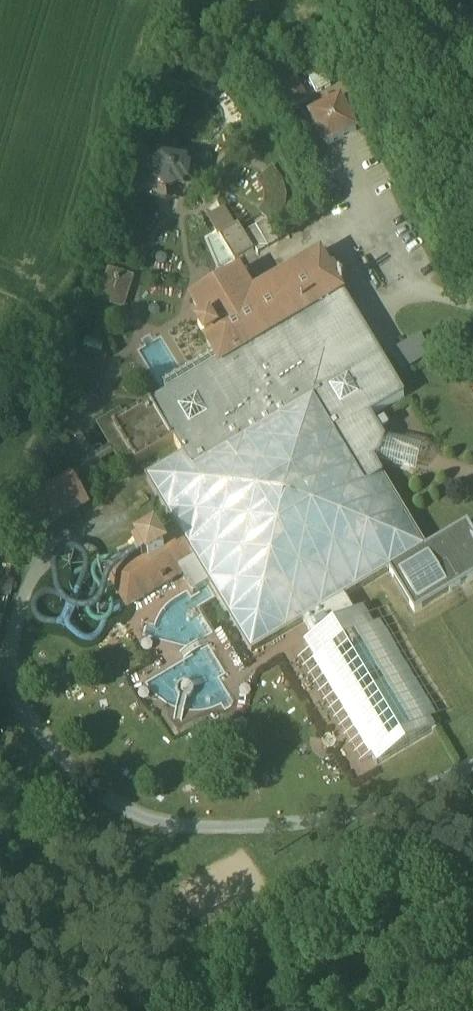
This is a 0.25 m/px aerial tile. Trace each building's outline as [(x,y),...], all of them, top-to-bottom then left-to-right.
[(324,74),(310,82),(317,96),(331,88),(324,74)] [(294,78),(274,88),(284,108),(304,98),(294,78)] [(337,95),(307,111),(323,141),(353,125),(337,95)] [(152,167),(150,179),(159,181),(158,187),(143,184),(139,200),(169,208),(170,194),(173,194),(177,192),(178,191),(183,191),(184,185),(188,186),(190,173),(186,172),(187,166),(162,162),(161,168),(152,167)] [(268,178),(262,184),(262,186),(267,192),(268,199),(268,207),(263,215),(275,225),(282,214),(282,213),(285,198),(283,191),(281,184),(273,173),(268,178)] [(250,253),(222,206),(206,216),(236,265),(252,256),(250,253)] [(216,361),(339,289),(314,246),(248,285),(257,300),(208,330),(200,334),(216,361)] [(203,285),(187,295),(208,330),(257,300),(248,285),(236,265),(203,285)] [(122,310),(133,277),(106,269),(95,301),(122,310)] [(148,401),(174,445),(184,460),(188,467),(308,394),(361,481),(378,471),(374,465),(380,462),(382,452),(384,444),(381,438),(389,433),(384,425),(376,430),(370,421),(405,400),(339,289),(216,361),(180,383),(175,375),(163,383),(168,390),(157,396),(148,401)] [(389,349),(403,371),(432,352),(419,330),(389,349)] [(84,339),(82,348),(101,353),(103,343),(84,339)] [(304,624),(344,600),(390,573),(426,551),(425,550),(415,532),(414,533),(378,471),(361,481),(308,394),(188,467),(184,460),(167,471),(166,470),(147,481),(159,500),(174,525),(189,551),(211,586),(241,636),(241,637),(252,656),(271,644),(270,644),(304,624)] [(174,445),(148,401),(134,410),(121,418),(110,424),(130,458),(136,468),(174,445)] [(115,408),(95,421),(109,444),(114,454),(121,464),(130,458),(110,424),(121,418),(115,408)] [(64,434),(48,443),(60,466),(77,457),(64,434)] [(109,444),(74,465),(80,475),(114,454),(109,444)] [(33,535),(84,506),(82,503),(66,474),(45,486),(15,503),(33,535)] [(147,522),(127,534),(128,535),(121,539),(129,552),(130,553),(132,556),(138,552),(139,554),(159,542),(156,536),(147,522)] [(138,552),(132,556),(105,573),(113,584),(121,598),(125,604),(128,610),(181,577),(181,578),(182,578),(183,580),(184,579),(174,563),(173,563),(171,560),(174,559),(175,560),(189,551),(174,525),(156,536),(159,542),(139,554),(138,552)] [(425,550),(426,551),(390,573),(390,574),(415,616),(472,581),(472,534),(468,525),(425,550)] [(211,586),(189,551),(175,560),(174,559),(171,560),(173,563),(174,563),(184,579),(193,594),(192,595),(194,597),(196,596),(196,595),(211,586)] [(13,580),(0,578),(0,596),(9,598),(13,580)] [(344,600),(304,624),(313,640),(314,641),(354,617),(344,600)] [(354,617),(314,641),(305,647),(377,768),(433,735),(433,736),(437,733),(364,611),(360,614),(354,617)]
